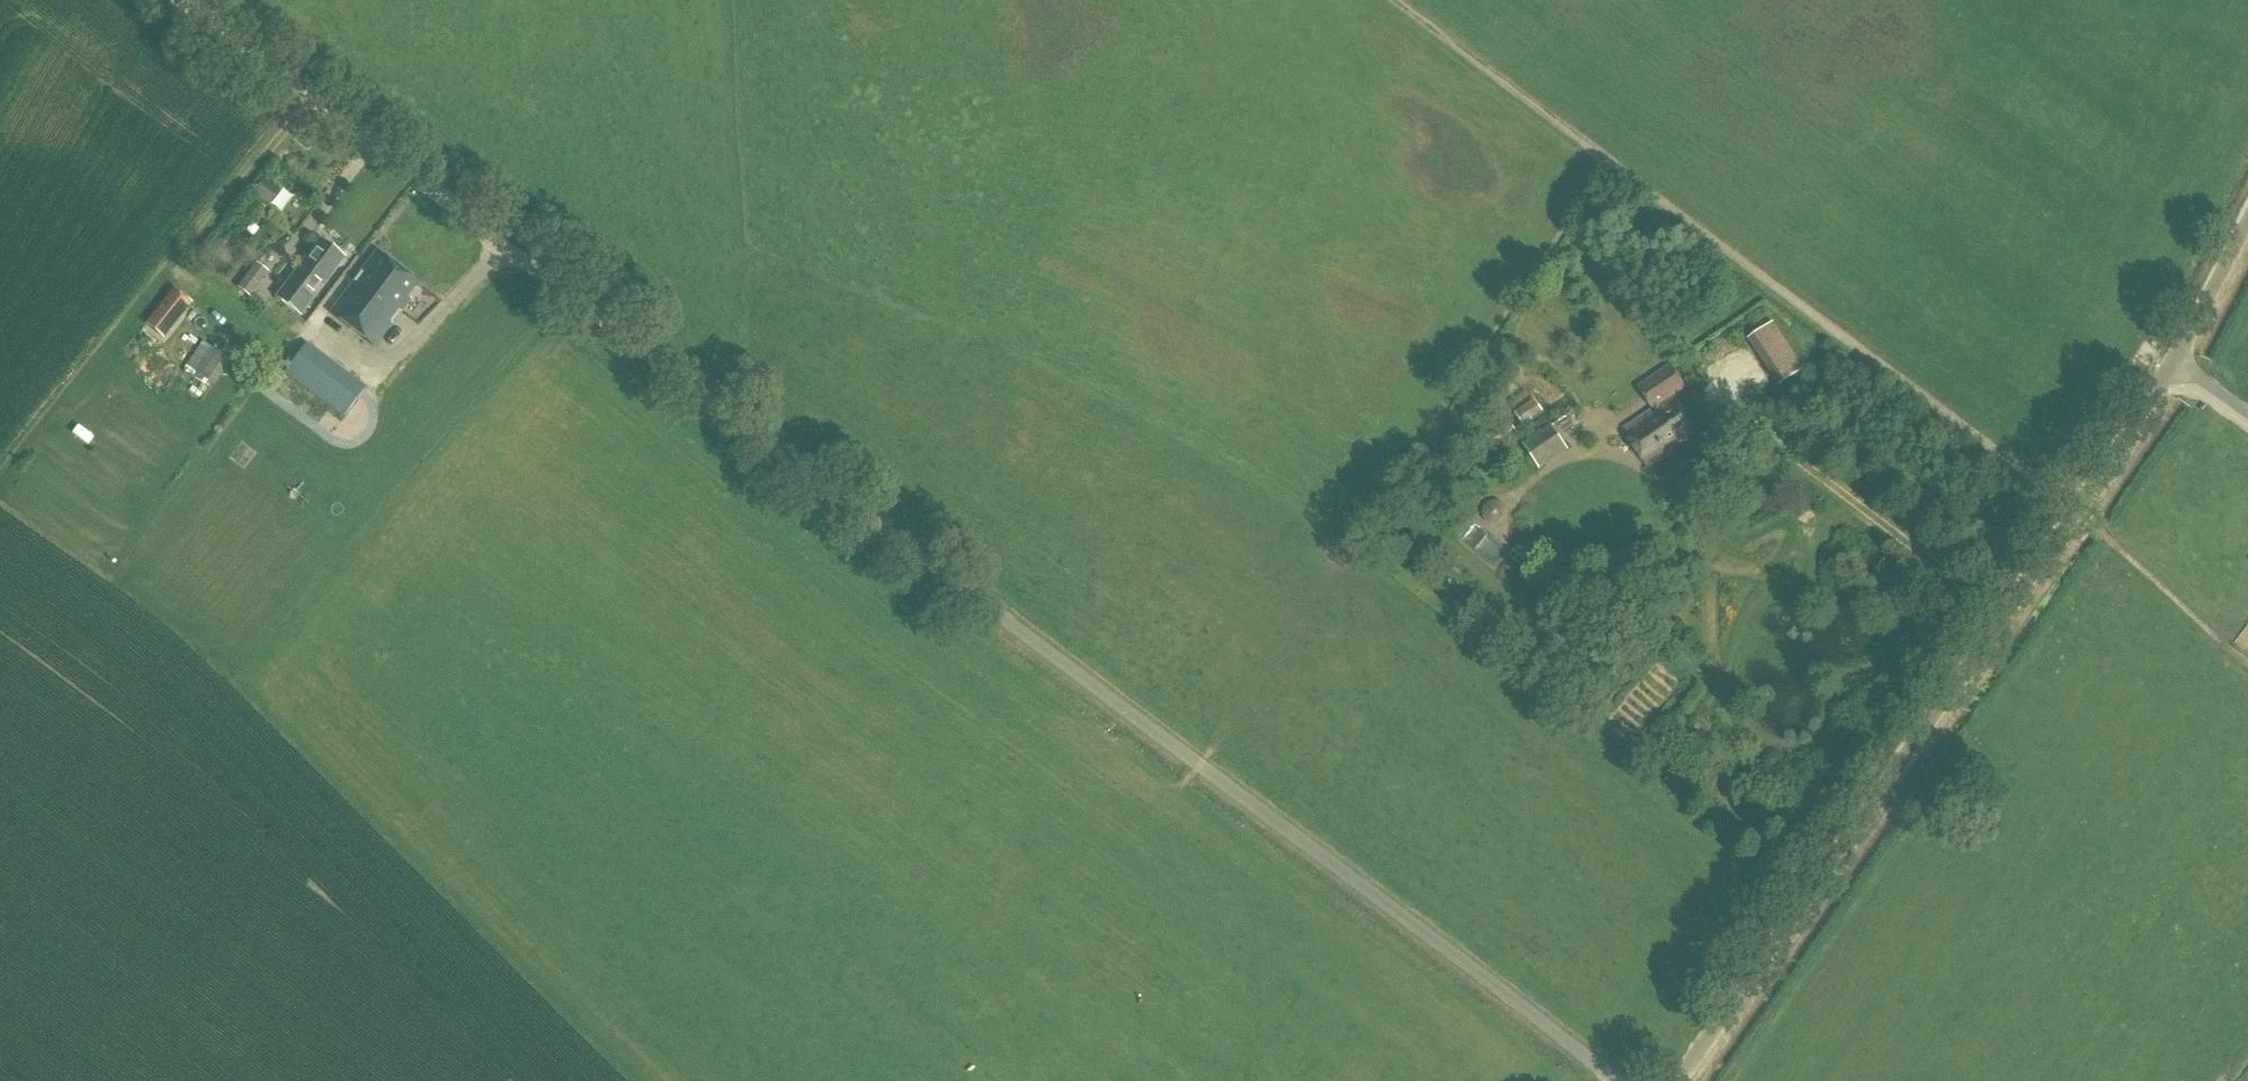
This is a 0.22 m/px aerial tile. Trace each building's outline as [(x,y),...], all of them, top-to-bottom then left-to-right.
[(252,195),(269,205),(280,188),(263,177),(252,195)] [(214,238),(205,249),(213,256),(222,245),(214,238)] [(301,316),(344,257),(320,239),(276,297),(301,316)] [(330,313),(374,346),(420,285),(377,252),(362,271),(356,280),(330,313)] [(237,288),(250,297),(269,271),(256,262),(237,288)] [(192,302),(174,288),(146,324),(163,338),(192,302)] [(193,372),(213,385),(249,330),(230,317),(193,372)] [(1804,368),(1774,321),(1752,336),(1782,382),(1804,368)] [(265,357),(343,416),(365,388),(286,328),(265,357)] [(1624,429),(1649,469),(1700,435),(1674,395),(1687,387),(1672,365),(1639,387),(1654,409),(1624,429)] [(1514,413),(1523,426),(1544,411),(1535,398),(1514,413)] [(1486,435),(1493,446),(1516,430),(1509,419),(1486,435)] [(1522,443),(1540,469),(1570,449),(1552,423),(1522,443)]
